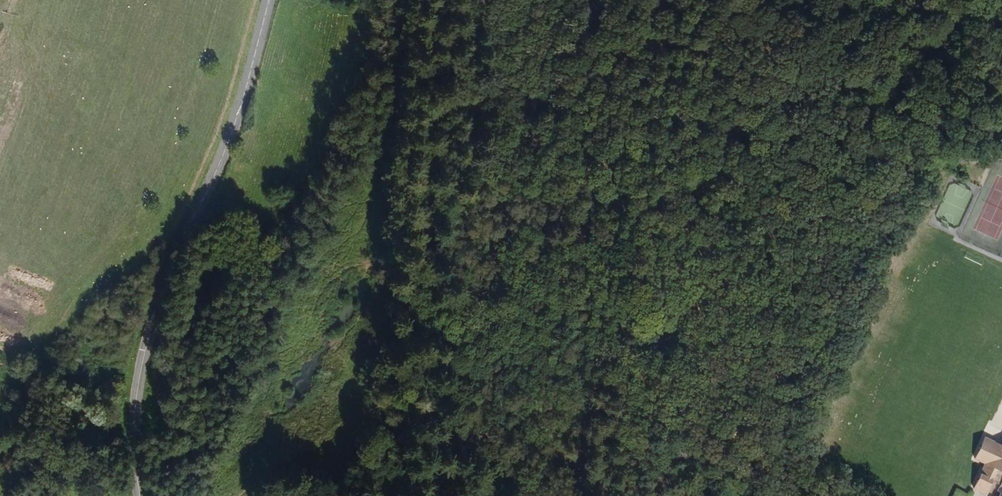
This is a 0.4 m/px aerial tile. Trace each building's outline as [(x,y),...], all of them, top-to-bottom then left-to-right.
[(988,437),(978,459),(988,464),(976,488),(988,494),(989,491),(994,493),(998,482),(1001,484),(1001,443),(988,437)]
